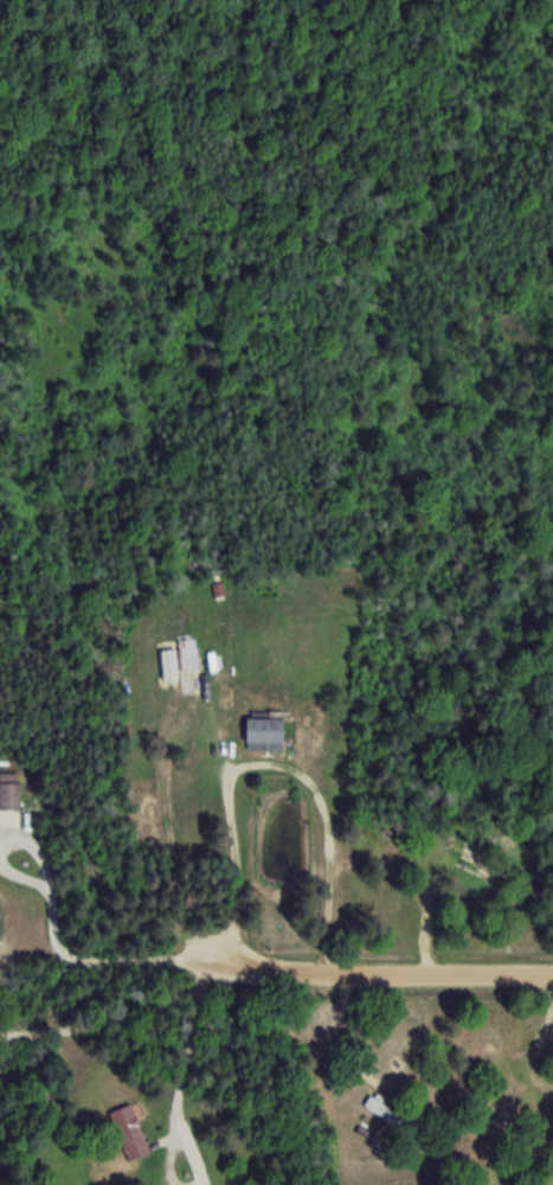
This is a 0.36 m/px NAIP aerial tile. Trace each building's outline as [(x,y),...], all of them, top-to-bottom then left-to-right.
[(181,640),(181,667),(194,667),(194,640),(181,640)] [(244,717),(244,747),(281,747),(281,717),(244,717)] [(19,808),(19,773),(0,773),(0,808),(19,808)] [(411,1117),(371,1092),(363,1105),(403,1130),(411,1117)] [(109,1112),(128,1160),(150,1151),(131,1103),(109,1112)]
